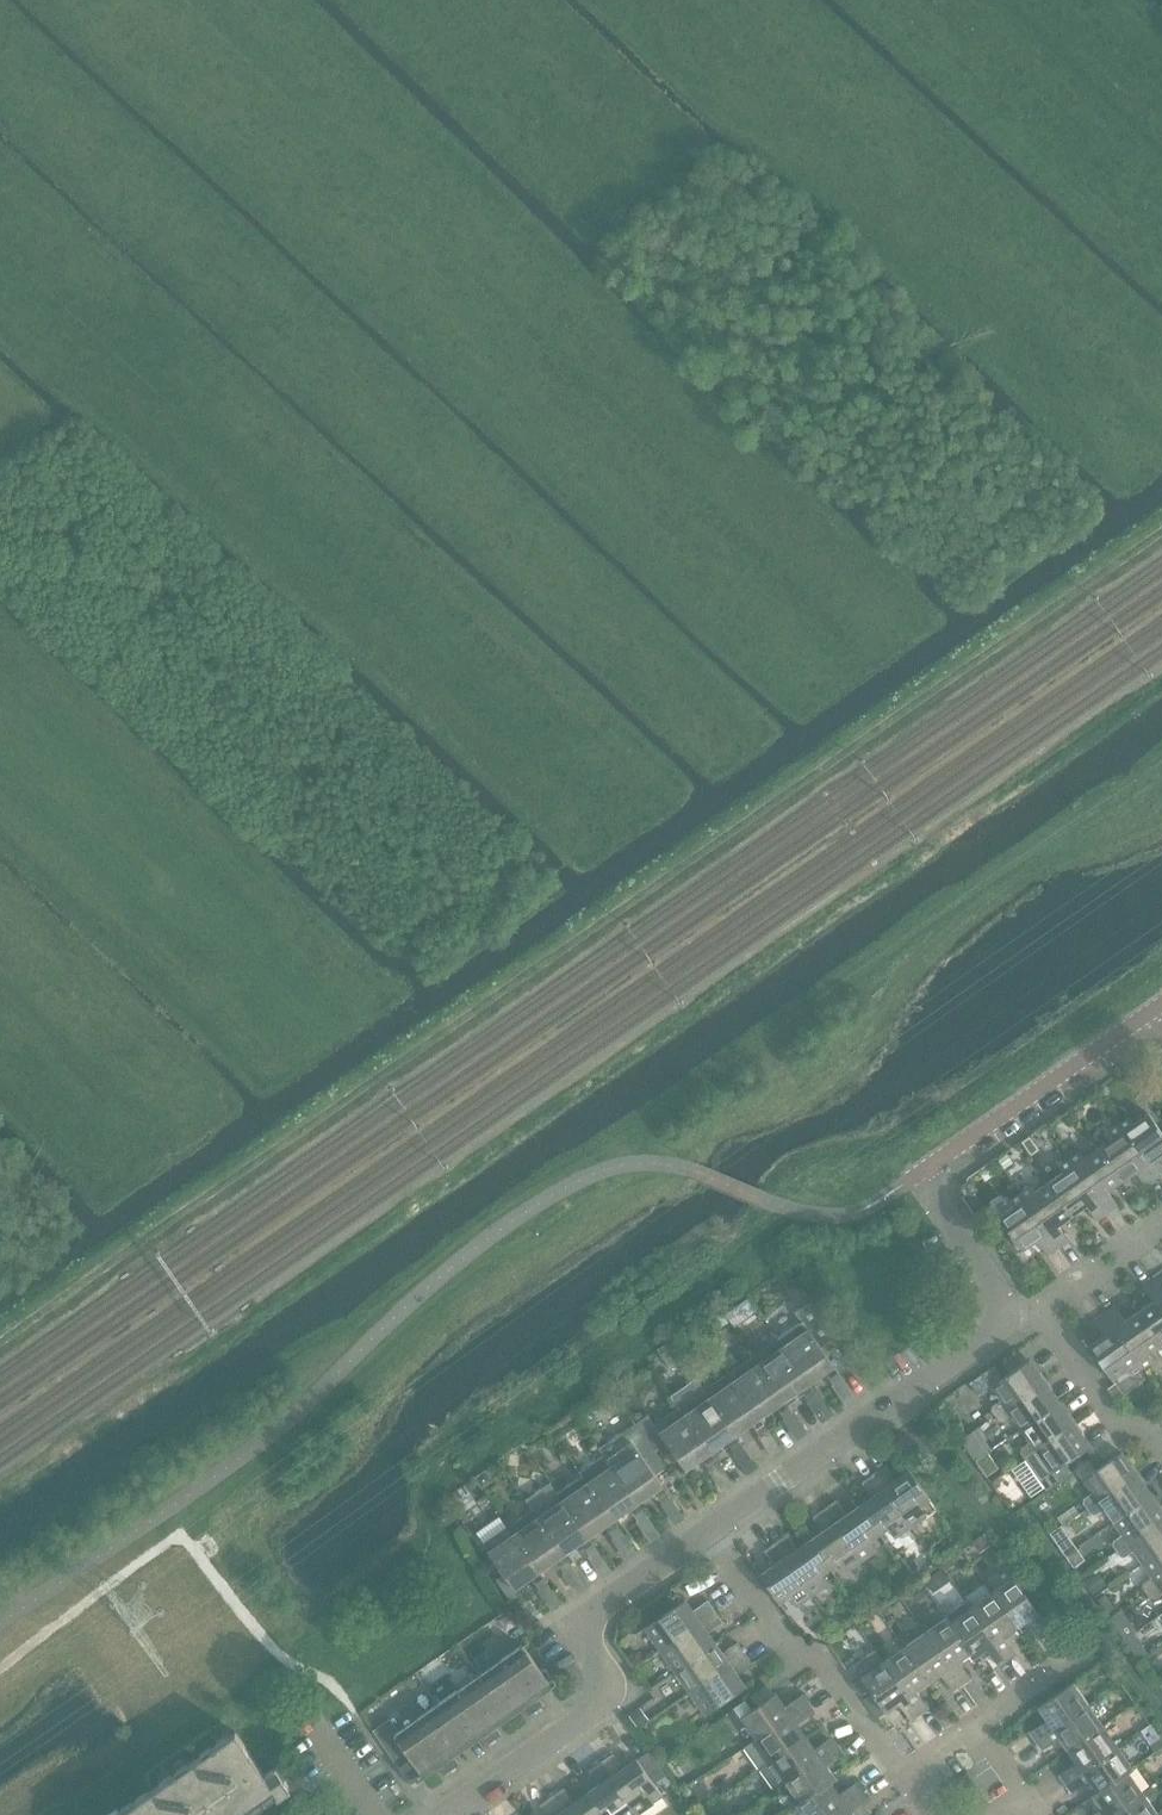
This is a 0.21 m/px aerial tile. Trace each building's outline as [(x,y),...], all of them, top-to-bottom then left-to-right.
[(1157,1180),(1161,1177),(1161,1164),(1158,1158),(1161,1155),(1161,1133),(1148,1113),(1134,1123),(1130,1118),(1119,1125),(1157,1180)] [(1146,1188),(1157,1180),(1119,1125),(1108,1133),(1111,1139),(1098,1148),(1122,1183),(1136,1173),(1146,1188)] [(1030,1137),(1022,1142),(1031,1154),(1038,1149),(1030,1137)] [(1109,1192),(1122,1183),(1098,1148),(1084,1157),(1080,1152),(1070,1160),(1108,1214),(1119,1207),(1109,1192)] [(998,1161),(1005,1170),(1014,1164),(1007,1155),(998,1161)] [(1097,1222),(1108,1214),(1070,1160),(1058,1168),(1062,1173),(1049,1182),(1073,1217),(1086,1207),(1097,1222)] [(1059,1226),(1073,1217),(1049,1182),(1035,1192),(1031,1186),(1020,1194),(1059,1248),(1069,1241),(1059,1226)] [(1047,1256),(1059,1248),(1020,1194),(1009,1202),(1013,1207),(999,1217),(1023,1252),(1037,1242),(1047,1256)] [(1153,1280),(1161,1292),(1161,1274),(1153,1280)] [(806,1291),(798,1279),(786,1288),(794,1299),(806,1291)] [(1153,1280),(1142,1287),(1152,1302),(1139,1311),(1161,1344),(1161,1292),(1153,1280)] [(778,1339),(810,1384),(826,1373),(835,1386),(843,1380),(821,1347),(837,1336),(812,1300),(795,1312),(802,1322),(778,1339)] [(1139,1311),(1125,1321),(1115,1306),(1104,1314),(1142,1368),(1152,1361),(1148,1355),(1161,1346),(1161,1344),(1139,1311)] [(1131,1376),(1142,1368),(1104,1314),(1093,1322),(1103,1336),(1089,1346),(1112,1380),(1127,1370),(1131,1376)] [(819,1397),(810,1384),(778,1339),(754,1356),(785,1401),(801,1390),(810,1403),(819,1397)] [(794,1414),(785,1401),(754,1356),(729,1373),(761,1418),(777,1407),(785,1420),(794,1414)] [(1044,1383),(1029,1360),(1003,1378),(995,1366),(970,1384),(978,1396),(991,1387),(1000,1400),(991,1407),(991,1412),(995,1417),(1044,1383)] [(769,1431),(761,1418),(729,1373),(704,1391),(736,1436),(752,1424),(761,1437),(769,1431)] [(745,1448),(736,1436),(704,1391),(696,1378),(672,1395),(681,1407),(680,1408),(711,1453),(727,1441),(736,1454),(745,1448)] [(1021,1430),(1059,1404),(1044,1383),(995,1417),(998,1422),(1003,1423),(1012,1417),(1021,1430)] [(1024,1459),(1074,1425),(1059,1404),(1021,1430),(1030,1443),(1021,1449),(1020,1454),(1024,1459)] [(720,1465),(711,1453),(680,1408),(656,1424),(649,1414),(636,1423),(652,1446),(664,1438),(686,1470),(703,1458),(712,1471),(720,1465)] [(641,1454),(652,1446),(636,1423),(625,1431),(632,1441),(607,1458),(639,1503),(655,1492),(663,1505),(672,1499),(641,1454)] [(1061,1478),(1055,1470),(1089,1447),(1074,1425),(1024,1459),(1045,1490),(1061,1478)] [(1087,1509),(1136,1475),(1121,1452),(1097,1469),(1090,1460),(1076,1470),(1083,1479),(1093,1493),(1084,1499),(1083,1504),(1087,1509)] [(976,1461),(987,1477),(998,1469),(988,1453),(976,1461)] [(647,1516),(639,1503),(607,1458),(604,1454),(579,1471),(582,1475),(614,1521),(630,1509),(639,1522),(647,1516)] [(887,1466),(874,1474),(911,1527),(936,1509),(910,1471),(897,1480),(887,1466)] [(475,1480),(483,1491),(493,1483),(485,1472),(475,1480)] [(895,1538),(911,1527),(874,1474),(862,1483),(872,1497),(860,1506),(880,1534),(888,1528),(895,1538)] [(623,1534),(614,1521),(582,1475),(557,1493),(589,1538),(605,1527),(614,1539),(623,1534)] [(1113,1522),(1151,1496),(1136,1475),(1087,1509),(1091,1515),(1096,1516),(1105,1510),(1113,1522)] [(589,1557),(598,1551),(589,1538),(557,1493),(551,1483),(526,1501),(533,1510),(565,1555),(580,1544),(589,1557)] [(1161,1520),(1161,1511),(1151,1496),(1113,1522),(1122,1535),(1113,1541),(1112,1546),(1116,1552),(1161,1520)] [(880,1534),(860,1506),(847,1514),(837,1500),(825,1508),(862,1561),(878,1550),(871,1540),(880,1534)] [(845,1572),(862,1561),(825,1508),(813,1517),(823,1532),(811,1540),(830,1568),(839,1563),(845,1572)] [(573,1568),(565,1555),(533,1510),(508,1527),(540,1572),(556,1561),(565,1574),(573,1568)] [(1161,1551),(1161,1520),(1116,1552),(1120,1557),(1125,1558),(1134,1552),(1142,1565),(1161,1551)] [(549,1585),(540,1572),(508,1527),(483,1544),(503,1574),(514,1590),(531,1578),(540,1591),(549,1585)] [(830,1568),(811,1540),(798,1549),(788,1534),(776,1543),(812,1595),(829,1584),(822,1574),(830,1568)] [(971,1543),(973,1545),(979,1554),(991,1545),(985,1536),(983,1534),(971,1543)] [(1055,1544),(1064,1557),(1075,1549),(1067,1536),(1055,1544)] [(953,1551),(959,1550),(961,1544),(957,1540),(952,1541),(949,1547),(953,1551)] [(796,1607),(812,1595),(776,1543),(763,1552),(774,1566),(760,1575),(780,1603),(789,1597),(796,1607)] [(1075,1549),(1064,1557),(1073,1569),(1084,1561),(1075,1549)] [(1161,1582),(1161,1551),(1142,1565),(1151,1577),(1143,1583),(1142,1588),(1146,1594),(1161,1582)] [(949,1557),(942,1562),(947,1570),(954,1565),(949,1557)] [(933,1558),(924,1565),(930,1574),(940,1568),(933,1558)] [(933,1591),(949,1580),(941,1568),(925,1579),(933,1591)] [(520,1598),(514,1590),(503,1574),(497,1578),(514,1603),(520,1598)] [(1092,1596),(1104,1588),(1095,1576),(1083,1584),(1092,1596)] [(992,1593),(1017,1629),(1029,1620),(1041,1637),(1051,1630),(1014,1578),(992,1593)] [(929,1594),(920,1582),(902,1595),(910,1607),(929,1594)] [(1146,1594),(1149,1599),(1154,1600),(1161,1595),(1161,1582),(1146,1594)] [(1005,1637),(1017,1629),(992,1593),(971,1608),(1008,1660),(1016,1654),(1005,1637)] [(1106,1616),(1114,1611),(1104,1597),(1096,1603),(1106,1616)] [(661,1650),(716,1611),(708,1600),(693,1611),(686,1600),(645,1628),(661,1650)] [(1008,1660),(971,1608),(966,1600),(946,1613),(948,1617),(947,1618),(975,1658),(987,1649),(998,1666),(1008,1660)] [(675,1671),(716,1643),(709,1633),(724,1623),(716,1611),(661,1650),(675,1671)] [(1121,1613),(1109,1621),(1124,1643),(1136,1635),(1121,1613)] [(973,1659),(975,1658),(947,1618),(926,1633),(962,1685),(971,1678),(959,1662),(970,1654),(973,1659)] [(953,1691),(962,1685),(926,1633),(905,1647),(929,1683),(941,1674),(953,1691)] [(690,1692),(745,1654),(737,1643),(723,1653),(716,1643),(675,1671),(690,1692)] [(1142,1644),(1132,1651),(1135,1656),(1138,1659),(1139,1661),(1149,1654),(1142,1644)] [(481,1674),(508,1712),(519,1704),(528,1717),(544,1705),(535,1693),(549,1683),(522,1645),(483,1672),(481,1674)] [(917,1691),(929,1683),(905,1647),(884,1662),(920,1714),(929,1708),(917,1691)] [(920,1714),(884,1662),(875,1650),(858,1661),(867,1674),(862,1677),(886,1712),(899,1703),(911,1720),(920,1714)] [(745,1654),(690,1692),(705,1715),(746,1687),(738,1676),(753,1665),(745,1654)] [(481,1674),(483,1672),(481,1669),(473,1674),(476,1678),(439,1704),(466,1742),(477,1734),(486,1746),(502,1735),(493,1723),(508,1712),(481,1674)] [(1037,1740),(1089,1704),(1073,1682),(1038,1707),(1047,1720),(1030,1731),(1037,1740)] [(741,1717),(756,1739),(808,1702),(802,1694),(785,1706),(776,1693),(741,1717)] [(746,1699),(734,1708),(740,1717),(753,1709),(746,1699)] [(761,1767),(806,1735),(798,1723),(815,1712),(808,1702),(756,1739),(746,1746),(761,1767)] [(451,1752),(466,1742),(439,1704),(399,1731),(390,1718),(373,1730),(411,1784),(423,1776),(420,1773),(435,1763),(444,1776),(460,1765),(451,1752)] [(1068,1750),(1103,1726),(1089,1704),(1037,1740),(1043,1749),(1059,1737),(1068,1750)] [(639,1727),(650,1720),(641,1707),(630,1715),(639,1727)] [(1066,1782),(1118,1747),(1103,1726),(1068,1750),(1076,1762),(1060,1773),(1066,1782)] [(1155,1735),(1149,1726),(1142,1731),(1148,1740),(1155,1735)] [(786,1781),(838,1745),(832,1736),(815,1748),(806,1735),(761,1767),(776,1788),(786,1781)] [(273,1790),(279,1798),(290,1791),(275,1769),(265,1776),(236,1736),(231,1739),(226,1738),(216,1745),(216,1749),(215,1750),(209,1749),(201,1755),(200,1760),(191,1766),(186,1765),(177,1771),(177,1776),(175,1777),(171,1776),(160,1783),(160,1787),(151,1794),(145,1793),(137,1798),(136,1804),(134,1805),(129,1804),(121,1810),(120,1814),(236,1814),(273,1790)] [(796,1805),(835,1778),(827,1766),(844,1754),(838,1745),(786,1781),(800,1801),(795,1804),(796,1805)] [(1093,1795),(1133,1768),(1118,1747),(1066,1782),(1073,1791),(1089,1780),(1097,1791),(1092,1794),(1093,1795)] [(663,1797),(656,1787),(654,1783),(665,1775),(649,1752),(638,1760),(637,1759),(623,1768),(613,1754),(601,1762),(637,1814),(663,1797)] [(637,1814),(601,1762),(589,1771),(599,1785),(586,1794),(600,1814),(637,1814)] [(1143,1792),(1129,1772),(1134,1769),(1133,1768),(1093,1795),(1101,1807),(1090,1814),(1109,1814),(1143,1792)] [(863,1790),(857,1782),(840,1793),(832,1782),(836,1779),(835,1778),(796,1805),(803,1814),(827,1814),(863,1790)] [(586,1794),(574,1802),(564,1788),(552,1797),(564,1814),(600,1814),(586,1794)] [(853,1812),(869,1800),(863,1790),(827,1814),(855,1814),(853,1812)] [(1158,1813),(1143,1792),(1109,1814),(1155,1814),(1158,1813)] [(552,1797),(540,1805),(546,1814),(564,1814),(552,1797)]
